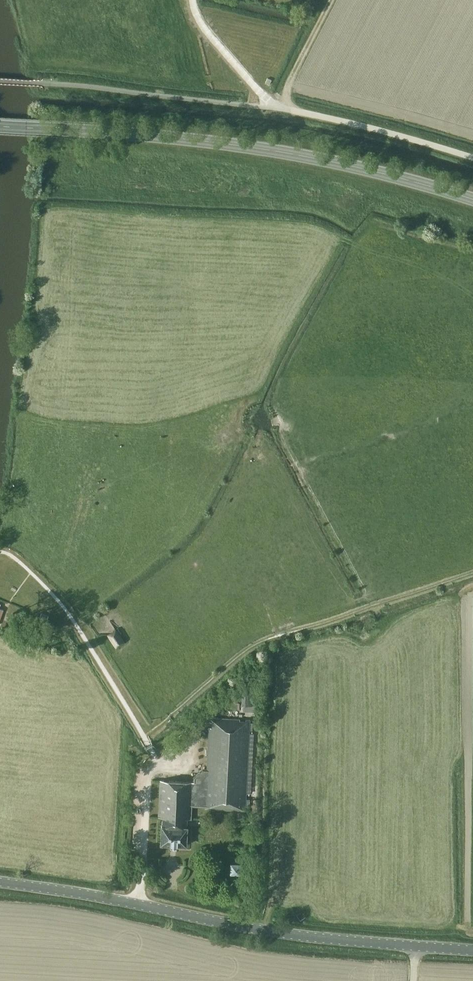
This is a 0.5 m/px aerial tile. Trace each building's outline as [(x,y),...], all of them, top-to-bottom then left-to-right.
[(123,641),(115,629),(108,634),(116,646),(123,641)] [(255,681),(242,680),(241,704),(254,704),(255,681)] [(163,817),(162,825),(186,826),(187,818),(191,818),(192,805),(204,806),(205,808),(245,810),(246,793),(251,793),(254,733),(249,733),(250,719),(246,719),(246,720),(239,720),(239,719),(210,717),(209,721),(211,721),(211,727),(209,727),(207,770),(203,770),(195,778),(195,781),(160,780),(158,817),(163,817)] [(187,826),(186,826),(162,825),(161,825),(161,844),(187,845),(187,826)] [(241,864),(230,863),(229,874),(240,875),(241,864)]
